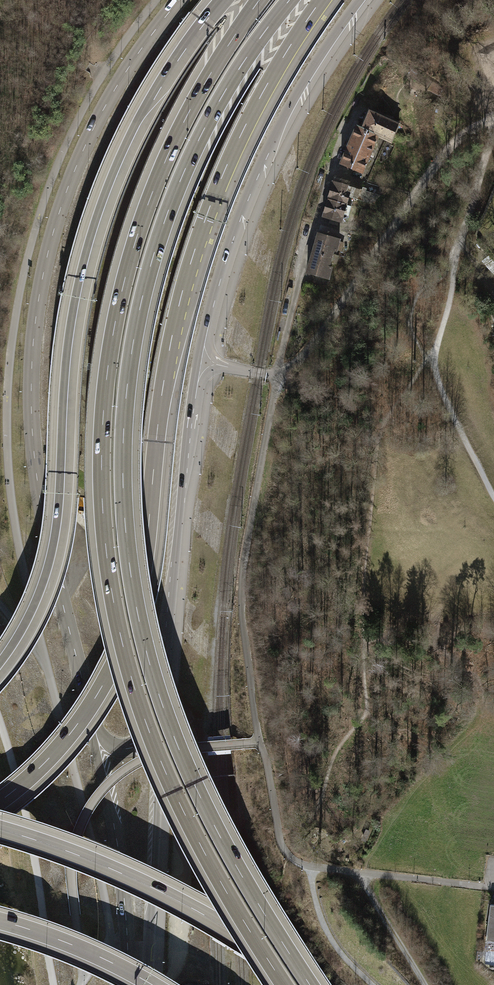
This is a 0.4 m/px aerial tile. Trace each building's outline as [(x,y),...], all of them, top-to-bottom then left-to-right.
[(377,135),(376,136),(389,141),(397,123),(367,110),(359,127),(377,135)] [(360,172),(376,136),(377,135),(359,127),(355,125),(339,163),(360,172)] [(346,197),(349,186),(331,181),(326,199),(344,204),(346,197)] [(349,186),(346,197),(377,206),(380,195),(364,191),(365,188),(361,187),(360,190),(349,186)] [(344,204),(326,199),(321,216),(339,222),(339,220),(343,221),(344,217),(341,216),(344,204)] [(328,258),(330,254),(331,249),(334,250),(337,239),(332,238),(316,233),(310,253),(328,258)] [(328,258),(310,253),(305,272),(323,277),(326,278),(329,267),(326,266),(327,262),(328,258)] [(328,258),(327,262),(334,264),(336,256),(330,254),(328,258)] [(491,904),(485,947),(493,948),(493,904),(491,904)]
